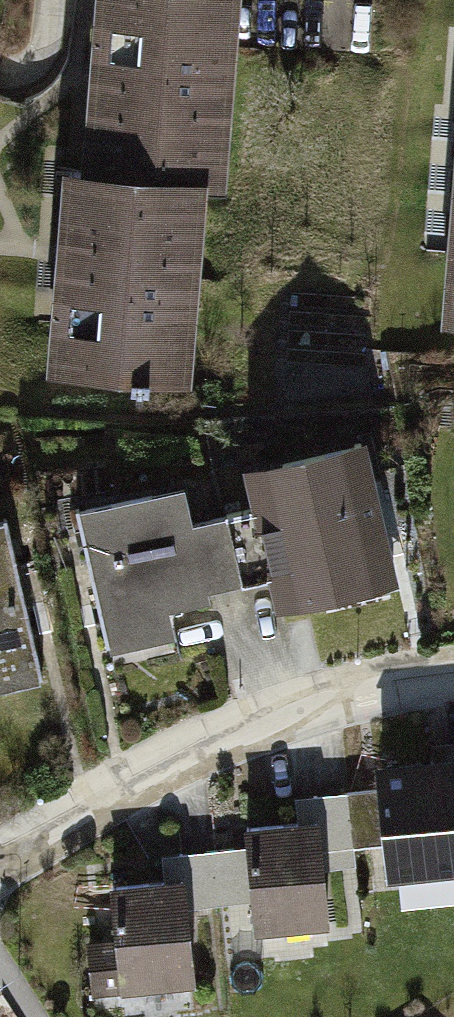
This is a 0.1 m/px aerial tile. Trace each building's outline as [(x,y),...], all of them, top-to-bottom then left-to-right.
[(86,170),(209,179),(236,181),(250,0),(99,0),(86,170)] [(446,240),(441,309),(453,310),(453,133),(446,240)] [(86,170),(67,168),(52,367),(194,378),(209,179),(86,170)] [(209,477),(240,622),(381,592),(349,447),(209,477)] [(209,477),(72,502),(104,651),(240,622),(209,477)] [(0,526),(0,696),(45,686),(9,524),(0,526)] [(375,765),(387,859),(453,851),(453,755),(375,765)] [(309,819),(243,828),(257,933),(324,924),(309,819)] [(180,875),(107,884),(119,976),(192,967),(180,875)]
